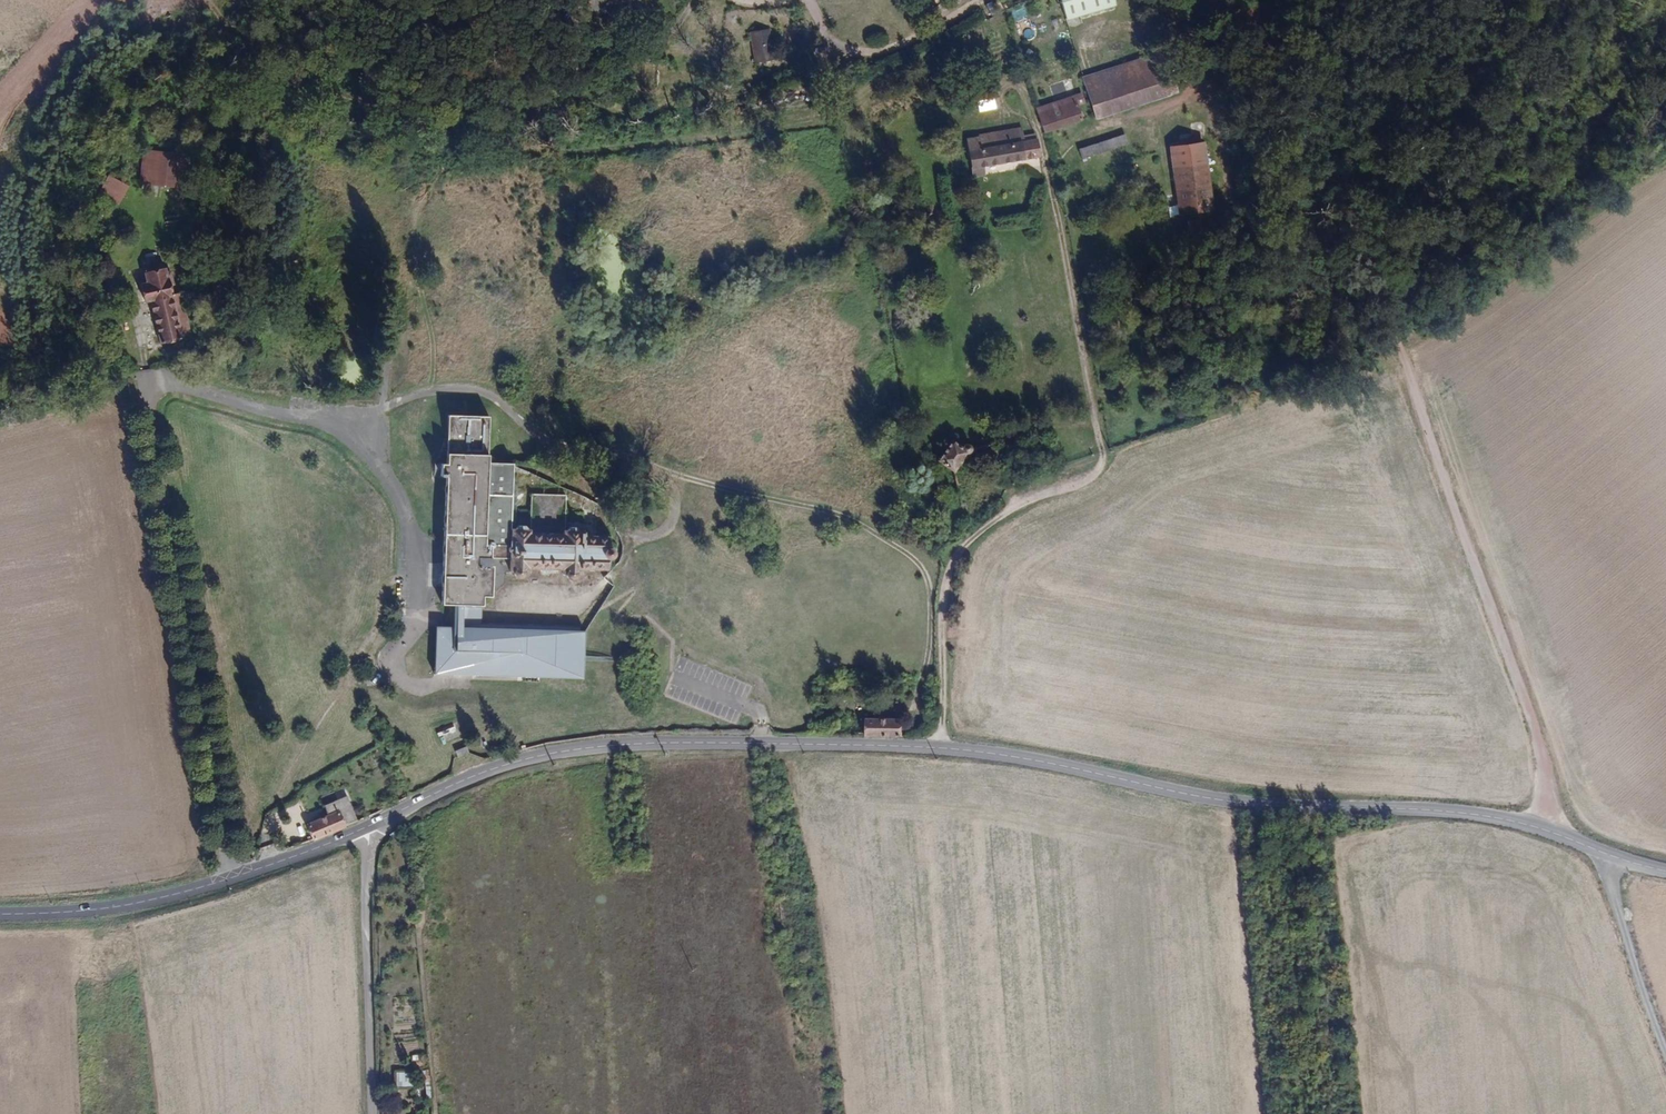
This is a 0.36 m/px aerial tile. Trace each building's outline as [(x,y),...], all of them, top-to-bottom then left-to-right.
[(1069,22),(1119,5),(1117,0),(1060,0),(1069,22)] [(769,27),(751,32),(759,64),(777,60),(769,27)] [(1159,51),(1083,77),(1086,84),(1098,119),(1174,94),(1159,51)] [(986,87),(973,94),(980,109),(994,103),(986,87)] [(1054,101),(1074,94),(1072,90),(1053,96),(1054,101)] [(1037,109),(1046,133),(1083,120),(1074,95),(1037,109)] [(1033,131),(1031,131),(1020,134),(1020,137),(1015,138),(1011,123),(989,128),(991,144),(981,146),(978,135),(966,137),(972,165),(1036,151),(1033,131)] [(1124,124),(1078,139),(1085,161),(1131,146),(1124,124)] [(1216,212),(1207,142),(1170,147),(1179,216),(1216,212)] [(178,192),(179,151),(147,150),(146,175),(157,175),(156,191),(178,192)] [(121,205),(130,184),(107,175),(99,196),(121,205)] [(1234,186),(1223,192),(1228,200),(1238,195),(1234,186)] [(179,268),(158,272),(160,284),(154,285),(157,302),(164,301),(172,342),(195,337),(183,285),(189,284),(187,271),(180,272),(179,268)] [(477,402),(435,402),(435,449),(428,449),(428,461),(435,461),(435,474),(435,511),(435,569),(435,578),(435,595),(449,595),(449,618),(439,617),(438,664),(440,665),(453,665),(570,664),(570,617),(475,617),(475,585),(484,585),(485,555),(480,555),(480,546),(501,546),(501,560),(504,560),(505,561),(506,562),(507,563),(508,563),(509,563),(510,563),(511,562),(512,561),(512,560),(513,559),(516,559),(515,552),(548,553),(548,560),(551,560),(551,561),(552,562),(553,562),(554,563),(555,563),(556,563),(557,563),(558,562),(559,561),(559,560),(562,560),(562,553),(591,554),(592,545),(594,546),(596,546),(598,545),(600,544),(601,543),(602,542),(602,540),(603,539),(603,537),(603,536),(602,534),(602,533),(601,532),(601,531),(599,530),(598,529),(596,529),(594,528),(592,529),(592,520),(563,520),(563,515),(560,515),(560,513),(555,509),(550,509),(546,513),(546,515),(543,515),(543,482),(521,482),(521,515),(518,515),(518,513),(514,510),(509,510),(504,513),(504,515),(501,515),(501,482),(476,482),(476,449),(477,448),(477,438),(477,402)] [(477,448),(476,449),(526,449),(526,439),(477,438),(477,448)] [(951,438),(938,456),(952,467),(965,448),(951,438)] [(443,743),(462,736),(457,725),(439,732),(443,743)] [(865,727),(864,742),(893,745),(894,730),(865,727)] [(458,758),(470,753),(468,747),(455,751),(458,758)] [(310,825),(316,839),(348,826),(359,821),(349,797),(326,806),(330,817),(310,825)] [(1115,864),(1107,864),(1107,877),(1116,876),(1115,864)] [(422,876),(415,876),(416,897),(423,896),(422,876)] [(408,1073),(398,1073),(399,1087),(408,1086),(408,1073)]
